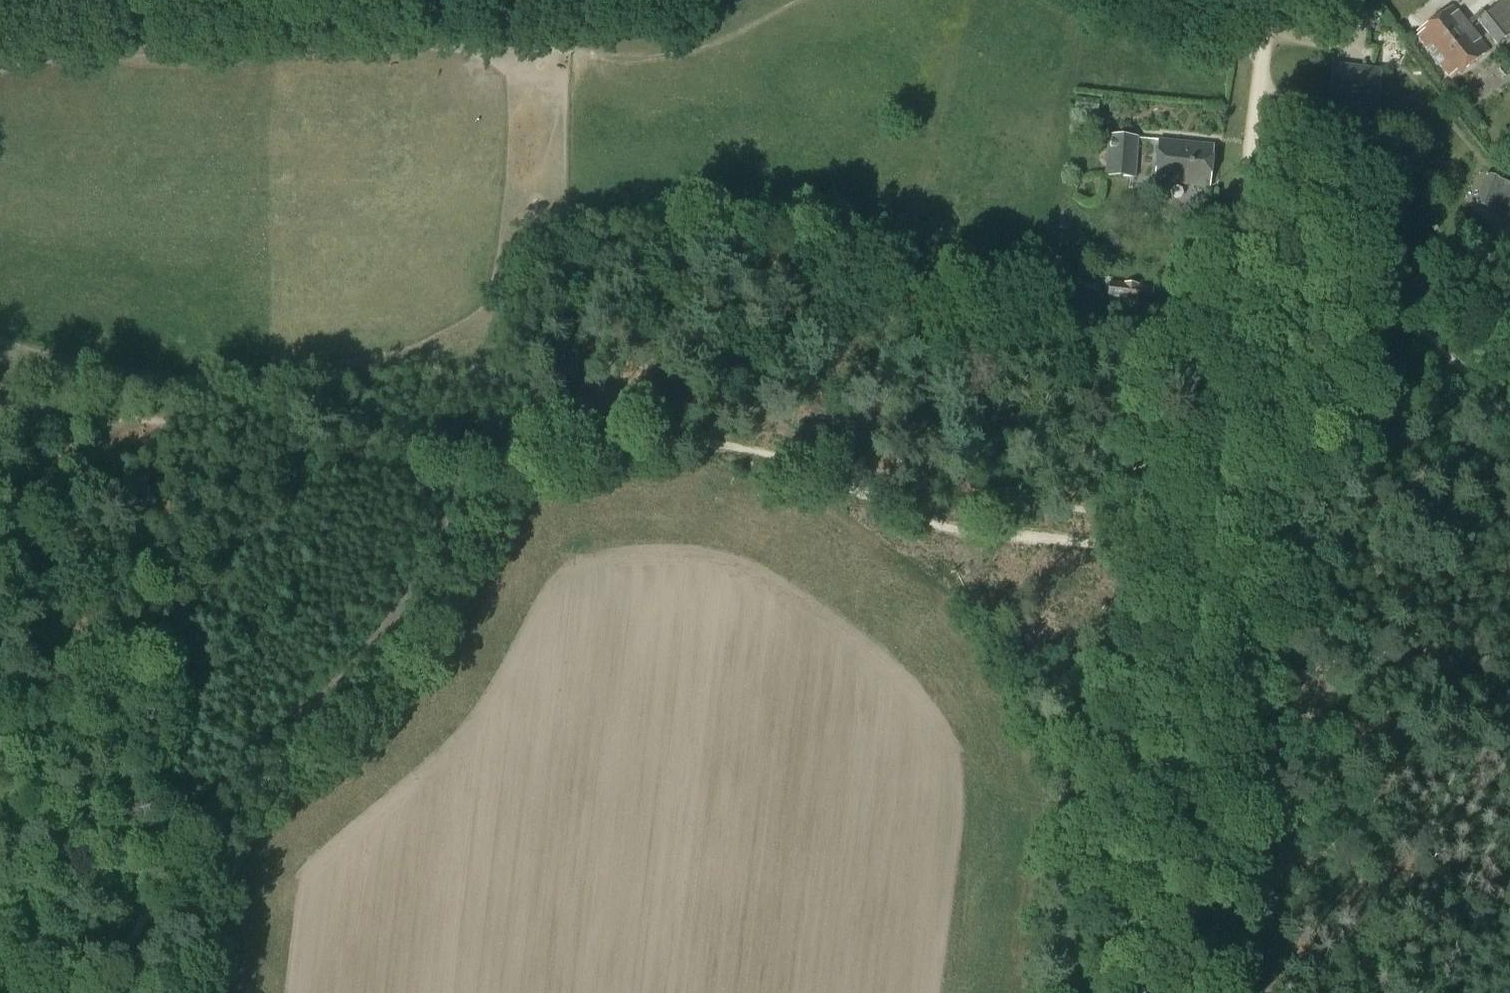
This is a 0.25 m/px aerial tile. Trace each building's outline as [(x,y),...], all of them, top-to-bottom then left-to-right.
[(1509,34),(1509,2),(1509,0),(1507,0),(1480,22),(1497,44),(1509,34)] [(1437,61),(1475,32),(1455,6),(1417,35),(1437,61)] [(1451,80),(1489,51),(1475,32),(1437,61),(1451,80)] [(1353,103),(1358,67),(1334,65),(1330,100),(1353,103)] [(1376,106),(1382,70),(1358,67),(1353,103),(1376,106)] [(1135,178),(1138,138),(1110,137),(1108,176),(1135,178)] [(1210,187),(1214,146),(1159,140),(1155,182),(1210,187)] [(1487,174),(1475,203),(1509,217),(1509,183),(1487,174)] [(1153,301),(1154,287),(1110,281),(1108,296),(1153,301)]
